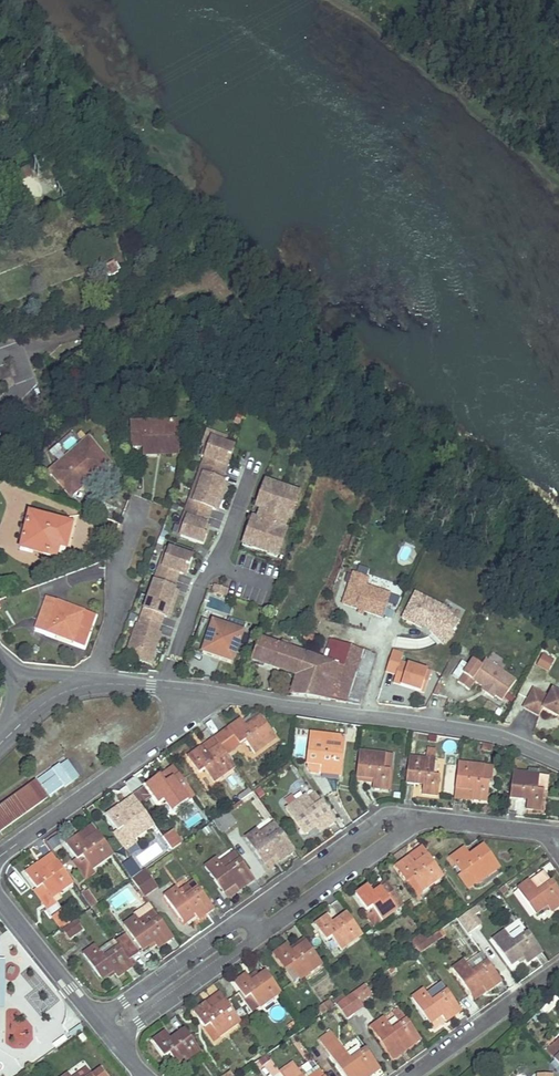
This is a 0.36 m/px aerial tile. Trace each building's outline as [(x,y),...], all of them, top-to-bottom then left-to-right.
[(34,177),(29,167),(17,172),(21,182),(34,177)] [(118,275),(112,266),(104,271),(109,280),(118,275)] [(177,446),(176,422),(131,424),(131,447),(143,446),(143,455),(155,454),(155,446),(177,446)] [(109,464),(88,439),(49,473),(65,491),(94,466),(99,473),(109,464)] [(180,527),(183,528),(180,536),(203,544),(205,535),(202,534),(206,524),(209,525),(213,512),(216,503),(220,504),(224,490),(221,489),(224,482),(221,481),(227,465),(223,464),(227,455),(230,456),(233,446),(211,439),(208,447),(204,446),(201,457),(204,458),(198,473),(202,475),(193,502),(189,501),(180,527)] [(177,454),(177,446),(155,446),(155,454),(177,454)] [(99,473),(94,466),(65,491),(70,497),(99,473)] [(193,502),(202,475),(198,473),(189,501),(193,502)] [(273,488),(263,485),(244,540),(254,544),(252,548),(268,553),(269,550),(278,553),(286,533),(283,532),(288,517),(291,518),(298,497),(289,494),(290,490),(274,484),(273,488)] [(52,519),(28,513),(19,549),(32,553),(33,548),(41,550),(41,552),(57,556),(59,548),(66,549),(69,534),(50,529),(52,519)] [(69,534),(72,524),(52,519),(50,529),(69,534)] [(169,548),(166,557),(163,556),(138,625),(137,624),(126,655),(149,664),(155,648),(152,647),(158,632),(163,616),(165,617),(167,610),(170,611),(175,597),(172,596),(175,589),(173,588),(178,574),(181,574),(185,564),(188,565),(191,556),(169,548)] [(356,573),(344,604),(361,610),(364,611),(383,618),(391,596),(381,592),(367,587),(370,579),(356,573)] [(213,594),(227,597),(229,589),(215,586),(213,594)] [(421,628),(422,625),(430,630),(429,632),(428,632),(442,646),(452,636),(449,633),(458,624),(444,609),(415,594),(402,619),(420,629),(421,628)] [(95,616),(47,597),(36,627),(56,635),(56,636),(71,642),(72,641),(74,637),(85,641),(95,616)] [(222,626),(202,618),(192,649),(233,663),(243,633),(231,629),(222,626)] [(231,629),(233,622),(225,619),(222,626),(231,629)] [(158,632),(152,647),(155,648),(161,633),(158,632)] [(316,639),(306,636),(304,640),(314,644),(316,639)] [(281,645),(259,637),(252,660),(296,676),(290,697),(316,700),(346,704),(363,651),(331,640),(324,660),(291,648),(281,645)] [(283,640),(281,645),(291,648),(292,643),(283,640)] [(376,655),(363,651),(346,704),(360,705),(376,655)] [(393,685),(423,694),(429,673),(399,665),(401,657),(391,654),(385,674),(395,677),(393,685)] [(542,654),(535,666),(547,672),(554,660),(542,654)] [(513,683),(482,662),(477,670),(469,665),(455,686),(467,694),(472,686),(480,691),(484,693),(482,696),(491,702),(493,699),(500,704),(513,683)] [(550,690),(547,697),(531,689),(522,708),(538,716),(541,709),(552,714),(558,718),(558,694),(550,690)] [(260,717),(258,714),(244,724),(246,727),(260,717)] [(275,737),(260,717),(246,727),(244,724),(241,719),(215,738),(220,745),(226,754),(245,741),(254,752),(275,737)] [(356,742),(357,729),(348,728),(347,741),(356,742)] [(342,738),(310,733),(306,768),(309,773),(339,776),(342,738)] [(226,754),(220,745),(206,755),(201,748),(188,757),(199,773),(205,769),(214,781),(235,766),(226,754)] [(425,759),(409,757),(406,783),(423,785),(422,794),(438,796),(440,776),(434,775),(437,750),(427,749),(425,759)] [(387,790),(389,770),(383,769),(385,754),(359,751),(355,777),(373,779),(372,788),(387,790)] [(391,755),(385,754),(383,769),(389,770),(391,755)] [(534,761),(518,754),(516,758),(532,765),(534,761)] [(459,762),(455,789),(454,801),(471,803),(472,800),(487,802),(491,767),(459,762)] [(59,766),(52,770),(64,787),(71,782),(59,766)] [(195,796),(174,767),(147,786),(159,802),(165,798),(173,811),(195,796)] [(214,781),(205,769),(199,773),(197,775),(208,790),(217,784),(214,781)] [(52,770),(38,781),(49,797),(64,787),(52,770)] [(540,775),(513,771),(509,798),(527,801),(526,809),(541,811),(543,791),(547,792),(549,776),(540,775)] [(37,782),(0,809),(0,832),(48,798),(37,782)] [(159,802),(147,786),(144,789),(156,805),(159,802)] [(252,793),(248,788),(238,796),(241,800),(252,793)] [(334,822),(314,793),(307,798),(305,795),(296,802),(288,807),(284,810),(303,835),(314,827),(318,833),(334,822)] [(140,803),(135,796),(120,807),(125,814),(140,803)] [(291,796),(284,801),(288,807),(296,802),(291,796)] [(241,804),(239,802),(228,810),(229,812),(241,804)] [(155,825),(140,803),(125,814),(120,807),(120,806),(107,815),(119,831),(116,834),(127,849),(136,842),(134,839),(155,825)] [(229,812),(228,810),(213,821),(222,833),(237,822),(229,812)] [(260,831),(266,840),(281,830),(275,821),(260,831)] [(99,832),(94,825),(79,835),(85,843),(99,832)] [(295,850),(281,830),(266,840),(260,831),(258,828),(245,837),(263,863),(265,862),(275,855),(279,861),(295,850)] [(114,854),(99,832),(85,843),(79,835),(66,844),(78,861),(73,864),(86,883),(97,875),(93,869),(114,854)] [(166,840),(173,850),(183,843),(175,832),(166,840)] [(499,867),(484,846),(473,854),(469,856),(468,854),(464,849),(451,858),(463,874),(469,870),(477,883),(499,867)] [(428,854),(423,847),(408,857),(414,865),(428,854)] [(240,859),(236,853),(221,863),(226,869),(240,859)] [(58,862),(53,854),(44,861),(44,864),(40,867),(44,872),(58,862)] [(443,876),(428,854),(414,865),(408,857),(396,866),(408,883),(414,878),(422,891),(443,876)] [(279,861),(275,855),(265,862),(269,868),(279,861)] [(254,879),(240,859),(226,869),(221,863),(217,857),(204,866),(223,892),(235,884),(238,889),(239,890),(254,879)] [(124,868),(132,879),(141,873),(133,861),(124,868)] [(74,883),(58,862),(44,872),(40,867),(39,865),(27,873),(38,890),(33,893),(47,914),(58,906),(52,899),(74,883)] [(541,867),(527,877),(529,880),(517,888),(535,914),(547,905),(551,911),(558,905),(558,889),(553,881),(551,881),(541,867)] [(159,873),(154,868),(150,870),(155,876),(159,873)] [(141,873),(132,879),(146,899),(158,890),(144,871),(141,873)] [(422,891),(414,878),(408,883),(416,895),(422,891)] [(404,905),(386,880),(372,890),(369,886),(355,895),(367,911),(364,913),(374,926),(391,913),(402,906),(404,905)] [(214,908),(194,881),(180,891),(177,886),(164,895),(183,922),(194,913),(199,919),(214,908)] [(238,889),(235,884),(223,892),(227,897),(238,889)] [(508,891),(504,886),(500,889),(503,894),(508,891)] [(98,904),(89,891),(82,895),(92,909),(97,905),(98,904)] [(97,916),(102,912),(97,905),(92,909),(97,916)] [(140,920),(154,910),(151,906),(137,915),(140,920)] [(395,918),(405,911),(402,906),(391,913),(395,918)] [(173,938),(154,910),(140,920),(137,915),(124,925),(142,951),(154,942),(158,948),(173,938)] [(52,919),(60,931),(70,924),(61,912),(52,919)] [(363,934),(348,912),(333,923),(328,914),(315,924),(327,941),(332,936),(341,949),(363,934)] [(470,918),(466,912),(459,918),(462,923),(470,918)] [(199,919),(194,913),(183,922),(187,927),(199,919)] [(83,929),(77,921),(64,931),(70,939),(83,929)] [(446,934),(443,929),(437,934),(440,938),(446,934)] [(376,937),(371,930),(366,933),(371,940),(376,937)] [(542,952),(528,932),(514,942),(505,930),(493,939),(512,965),(523,957),(527,963),(542,952)] [(428,939),(417,947),(421,954),(441,940),(440,938),(437,934),(436,933),(428,939)] [(126,935),(116,943),(119,946),(129,960),(139,953),(126,935)] [(322,963),(307,941),(293,952),(288,944),(275,953),(296,982),(322,963)] [(129,960),(119,946),(105,956),(96,944),(83,954),(103,980),(114,972),(118,978),(133,967),(129,960)] [(488,961),(484,955),(469,965),(473,972),(488,961)] [(502,981),(488,961),(473,972),(469,965),(464,959),(452,968),(471,994),(482,986),(486,991),(487,992),(502,981)] [(40,1016),(61,998),(35,968),(24,977),(33,988),(23,997),(40,1016)] [(282,992),(266,971),(253,981),(247,973),(234,982),(255,1011),(282,992)] [(365,984),(354,992),(347,997),(346,998),(338,1004),(337,1004),(346,1017),(363,1005),(360,1001),(371,993),(365,984)] [(446,991),(442,985),(428,994),(432,1001),(446,991)] [(486,991),(482,986),(471,994),(474,999),(486,991)] [(446,1020),(461,1010),(447,990),(446,991),(432,1001),(428,994),(424,988),(412,997),(430,1023),(442,1015),(446,1020)] [(226,1000),(220,992),(206,1002),(212,1010),(226,1000)] [(346,998),(344,994),(336,1000),(338,1004),(346,998)] [(556,995),(539,1010),(544,1016),(558,1002),(558,997),(556,995)] [(241,1021),(226,1000),(212,1010),(206,1002),(194,1011),(206,1028),(211,1024),(220,1036),(241,1021)] [(317,1010),(321,1016),(332,1008),(328,1003),(317,1010)] [(421,1039),(400,1009),(392,1015),(397,1022),(399,1025),(392,1030),(390,1026),(384,1017),(372,1026),(390,1052),(401,1044),(406,1050),(421,1039)] [(392,1030),(399,1025),(397,1022),(390,1026),(392,1030)] [(201,1050),(186,1029),(172,1039),(166,1031),(154,1041),(165,1057),(171,1052),(180,1065),(201,1050)] [(332,1031),(320,1039),(346,1075),(357,1075),(361,1073),(364,1075),(369,1075),(381,1068),(367,1048),(365,1049),(352,1058),(347,1051),(332,1031)] [(365,1049),(359,1041),(347,1051),(352,1058),(365,1049)] [(401,1044),(390,1052),(394,1058),(406,1050),(401,1044)] [(294,1063),(282,1072),(285,1075),(303,1075),(294,1063)] [(87,1068),(74,1075),(90,1075),(92,1075),(87,1068)]
